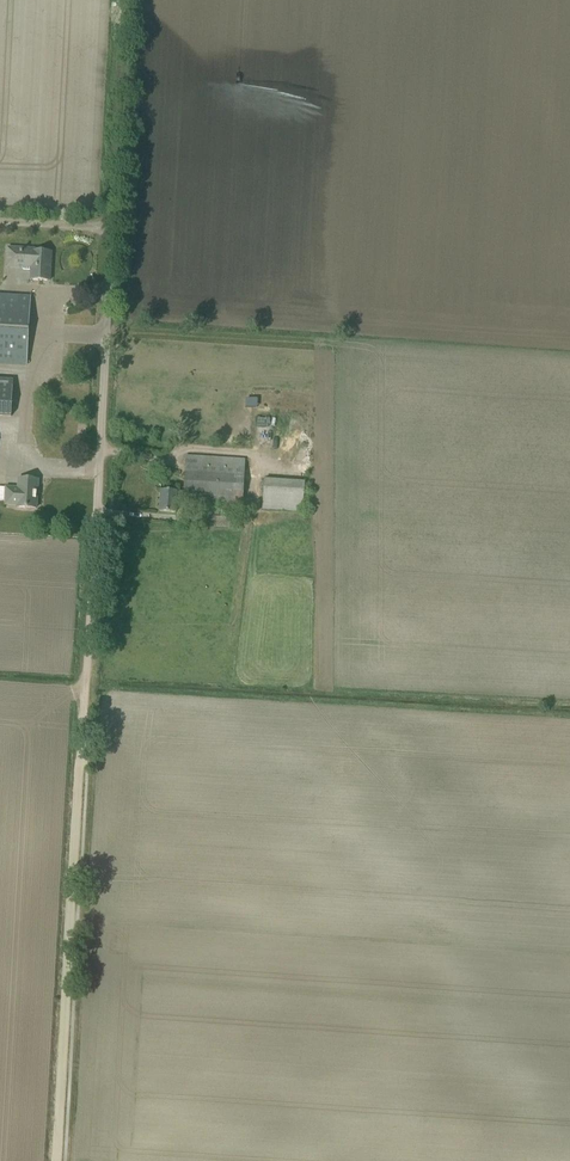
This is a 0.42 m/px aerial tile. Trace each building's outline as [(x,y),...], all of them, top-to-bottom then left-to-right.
[(23,271),(31,271),(30,280),(49,281),(51,252),(32,251),(32,249),(7,248),(6,268),(23,269),(23,271)] [(26,367),(30,297),(0,295),(0,365),(26,367)] [(13,381),(0,381),(0,417),(11,418),(13,381)] [(159,512),(175,513),(176,501),(183,502),(183,504),(241,508),(241,511),(251,512),(251,499),(242,499),(245,460),(186,456),(184,492),(161,490),(159,512)] [(4,506),(17,507),(17,508),(36,509),(38,480),(19,479),(18,488),(5,487),(4,506)] [(262,510),(302,513),(304,483),(265,480),(262,510)]
